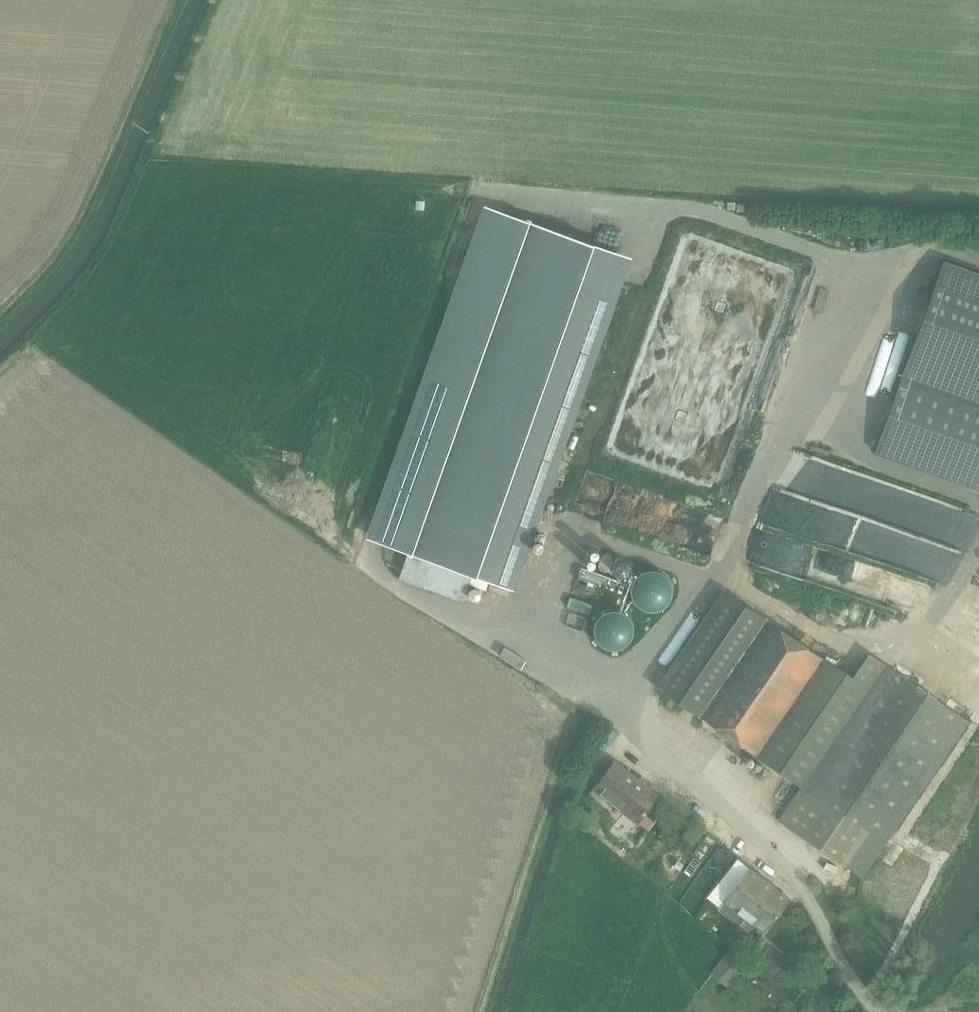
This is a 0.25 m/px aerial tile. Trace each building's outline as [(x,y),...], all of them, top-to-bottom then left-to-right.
[(500,212),(383,544),(408,553),(399,579),(463,602),(472,575),(498,585),(615,253),(500,212)] [(901,376),(978,404),(978,276),(942,263),(901,376)] [(874,452),(978,489),(978,404),(901,376),(874,452)] [(779,820),(855,873),(862,877),(968,722),(885,665),(869,653),(853,678),(746,606),(723,591),(657,688),(802,787),(779,820)] [(637,822),(658,795),(615,762),(594,789),(637,822)] [(763,931),(789,898),(751,868),(720,908),(741,924),(745,918),(763,931)] [(854,909),(858,905),(852,900),(849,905),(854,909)] [(710,973),(723,984),(728,987),(748,962),(730,948),(710,973)] [(816,976),(826,985),(832,978),(823,969),(816,976)]
